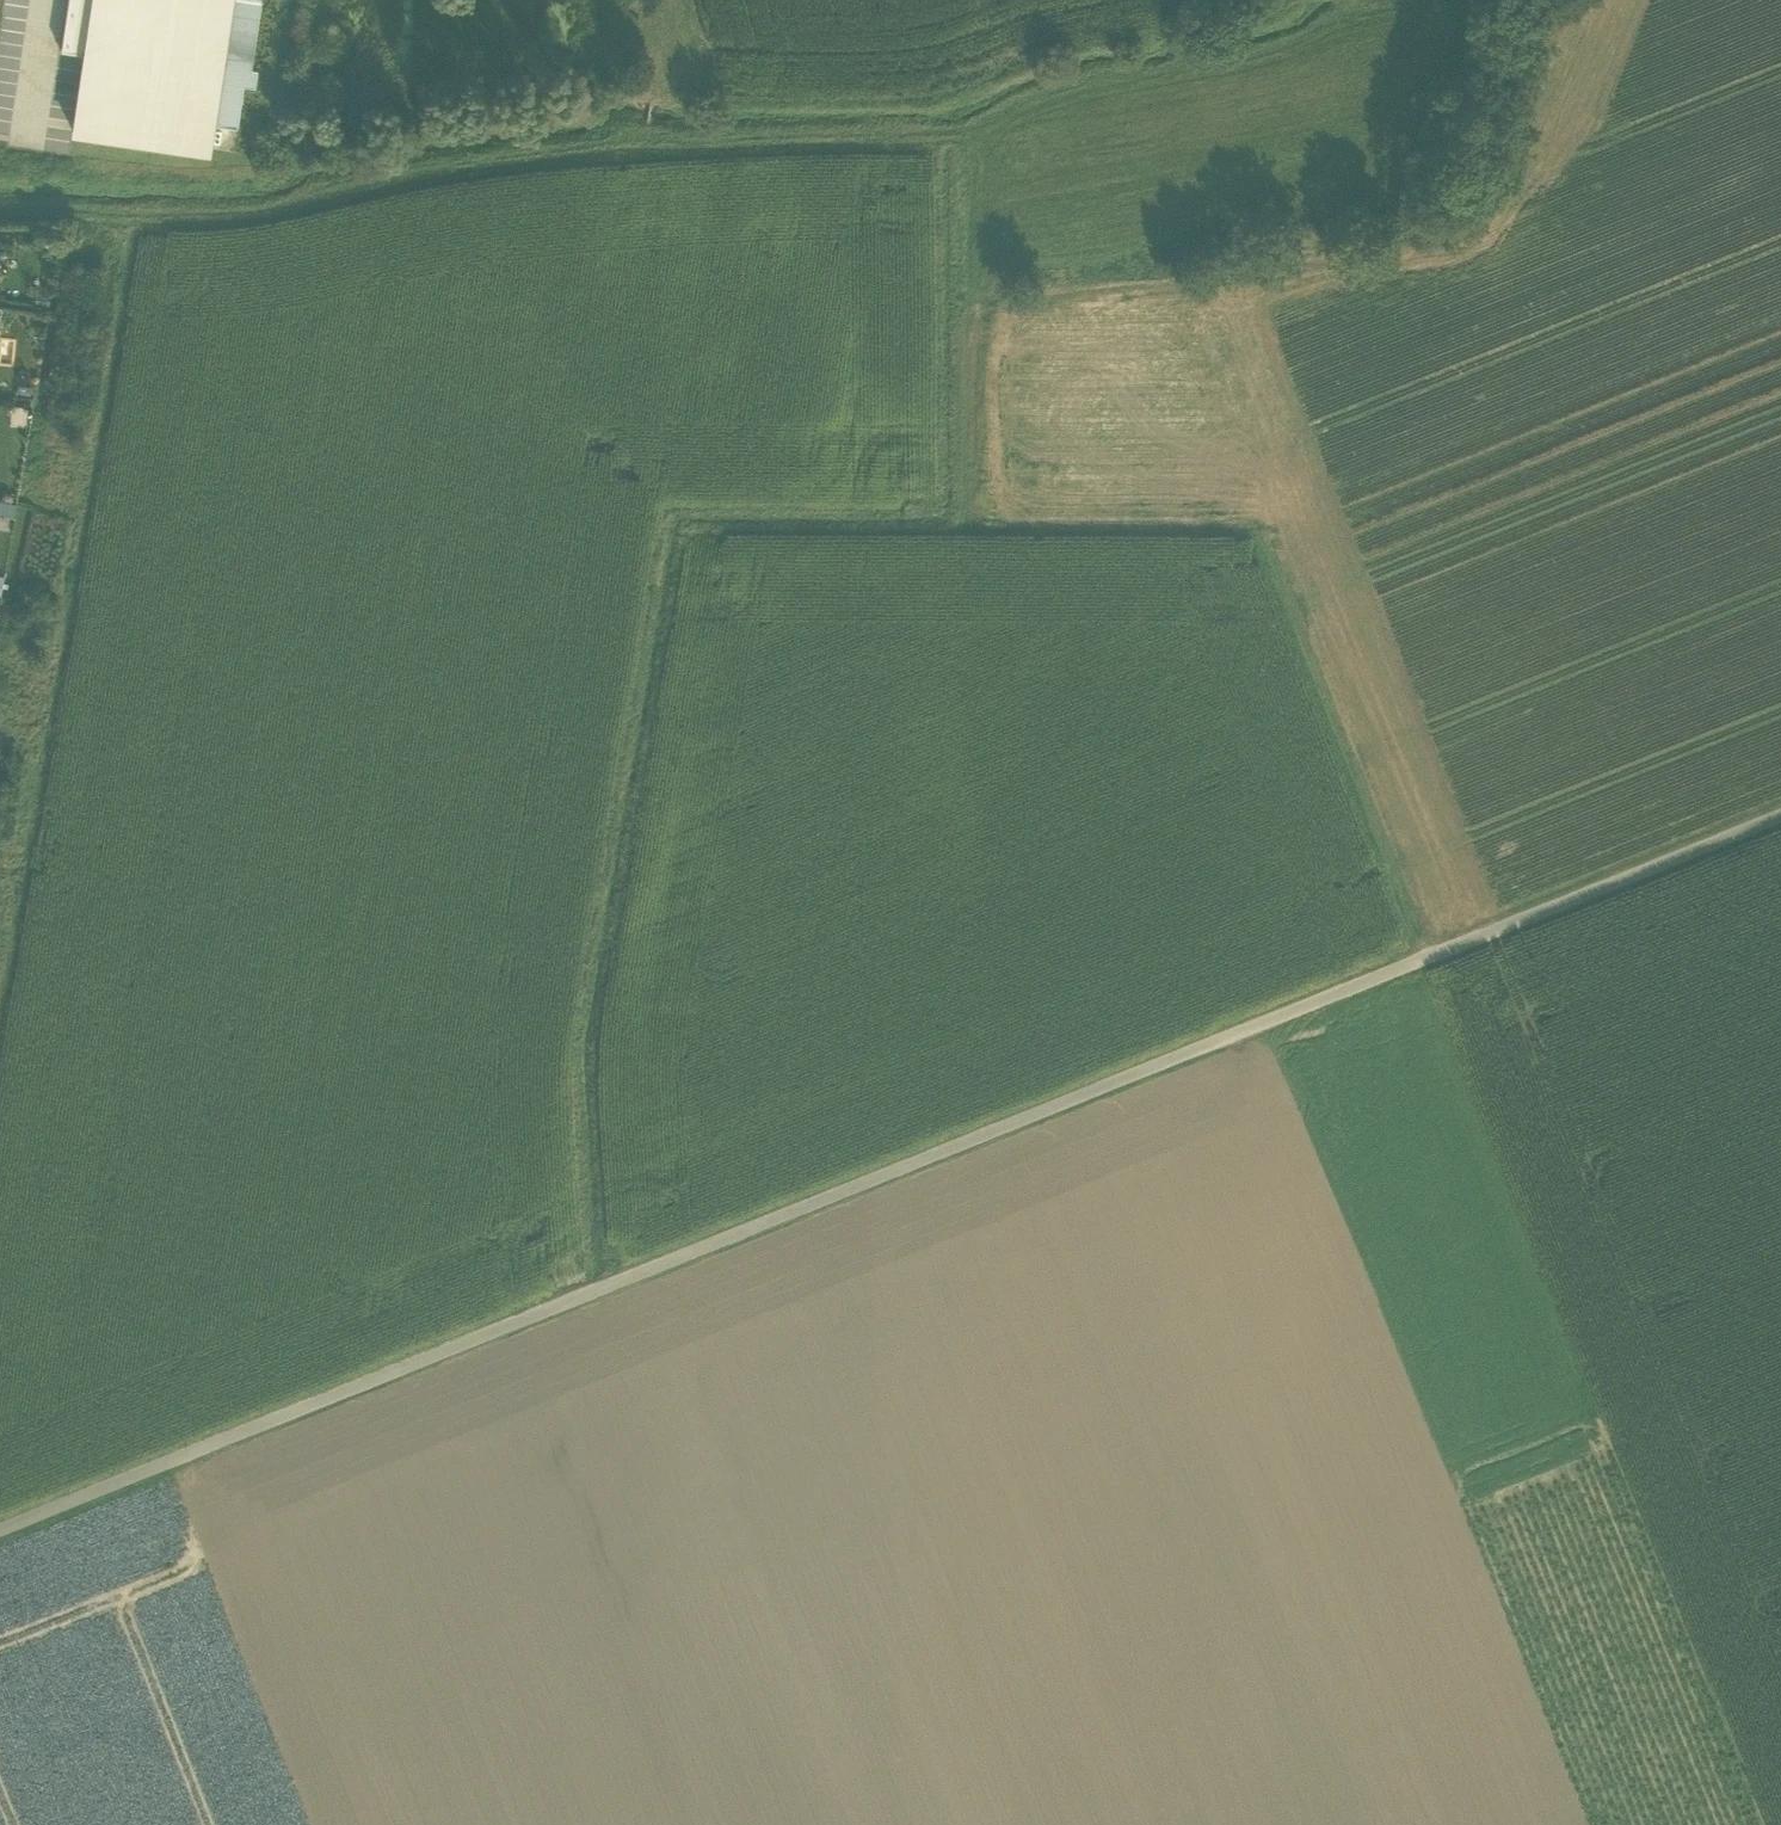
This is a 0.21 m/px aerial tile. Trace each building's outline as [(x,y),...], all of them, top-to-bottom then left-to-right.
[(61,52),(86,56),(74,136),(208,156),(212,125),(236,128),(242,86),(254,88),(257,70),(249,69),(260,0),(259,0),(68,0),(61,52)] [(0,502),(0,513),(13,515),(15,504),(0,502)]
